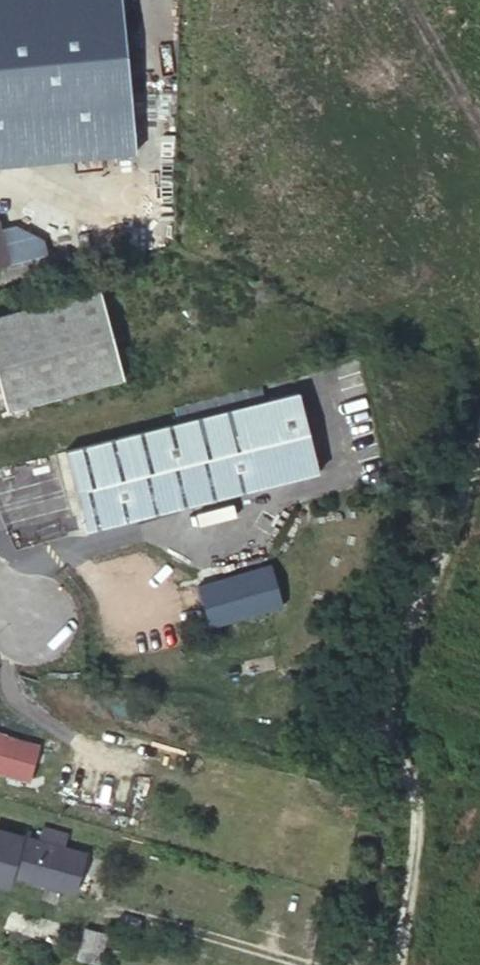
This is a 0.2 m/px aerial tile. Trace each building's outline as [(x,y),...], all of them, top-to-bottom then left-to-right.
[(133,150),(132,142),(128,94),(119,0),(0,0),(0,163),(133,150)] [(160,140),(158,93),(128,94),(132,142),(160,140)] [(0,220),(0,229),(16,225),(17,223),(21,215),(0,220)] [(44,239),(16,225),(0,229),(0,265),(47,253),(44,239)] [(0,316),(0,389),(5,408),(121,377),(98,290),(0,316)] [(260,385),(173,406),(177,422),(263,401),(260,385)] [(177,422),(64,450),(84,530),(317,472),(298,393),(263,401),(177,422)] [(29,781),(38,747),(3,737),(3,735),(0,734),(0,773),(29,781)] [(9,876),(74,894),(85,853),(62,846),(66,833),(43,827),(39,840),(21,835),(9,876)] [(9,923),(7,930),(2,928),(0,932),(0,936),(19,944),(26,929),(9,923)] [(79,947),(84,927),(72,924),(66,945),(79,947)] [(117,953),(122,930),(108,925),(105,933),(107,934),(102,950),(117,953)] [(84,927),(79,947),(75,961),(96,964),(98,964),(102,950),(107,934),(105,933),(84,927)]
